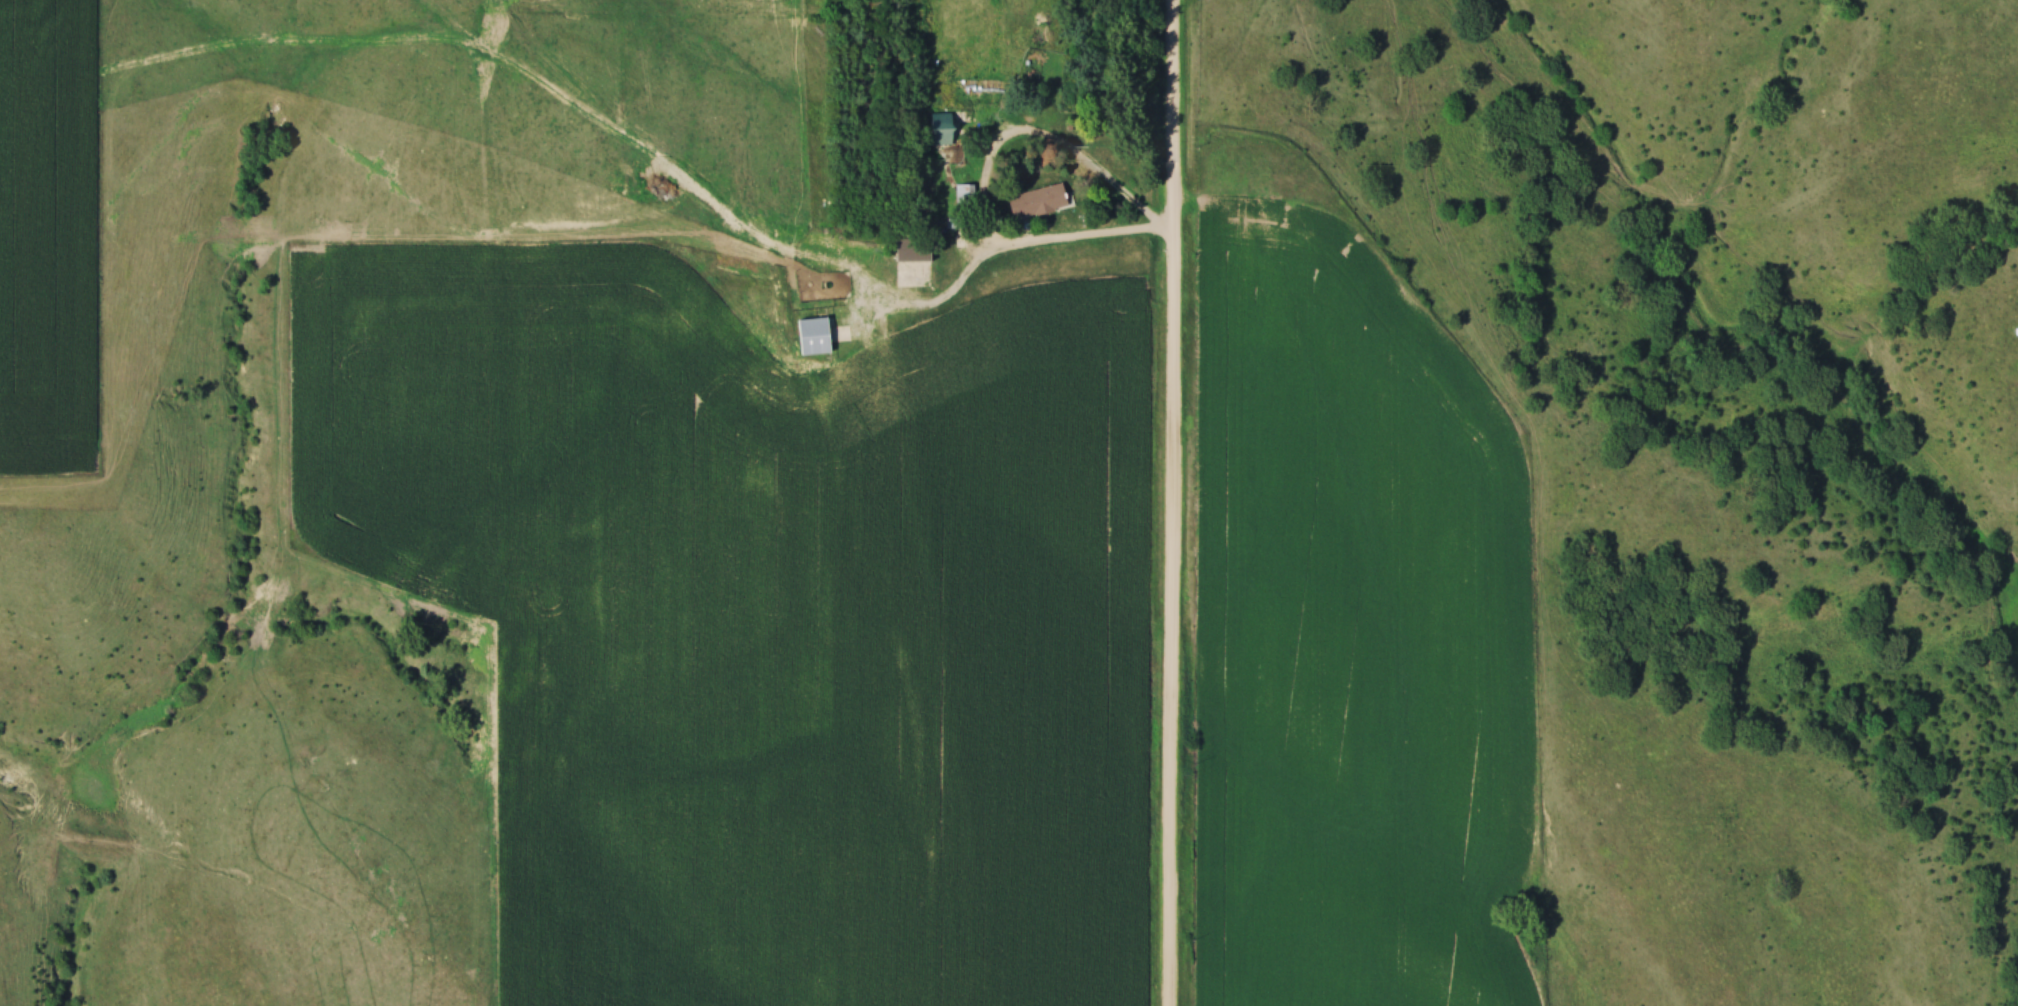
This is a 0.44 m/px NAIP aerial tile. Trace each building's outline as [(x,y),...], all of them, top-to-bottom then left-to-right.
[(976,91),(976,72),(951,72),(951,91),(976,91)] [(934,143),(955,143),(955,112),(934,112),(934,143)] [(1070,207),(1065,182),(1009,194),(1014,218),(1070,207)] [(801,319),(805,355),(834,353),(831,316),(801,319)]
